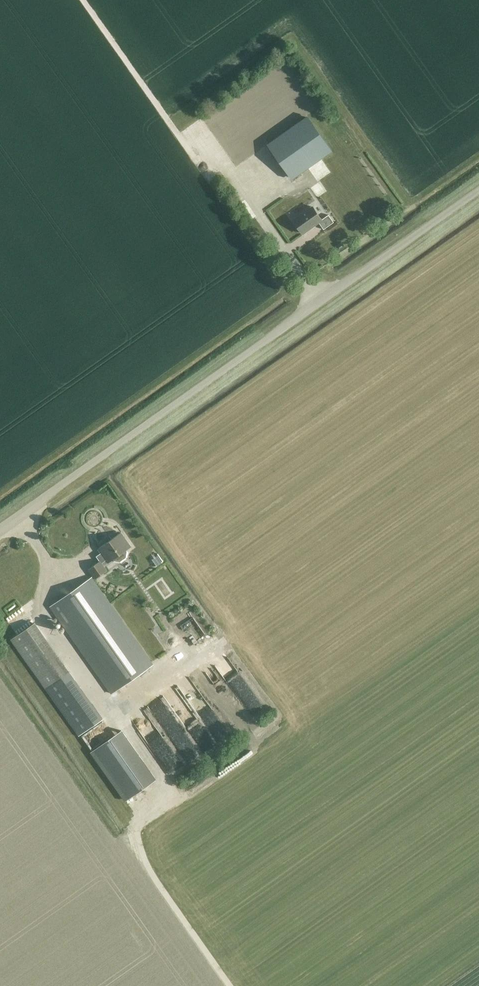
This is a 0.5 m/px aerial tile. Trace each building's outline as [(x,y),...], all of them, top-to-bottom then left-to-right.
[(269,144),(293,178),(330,151),(306,117),(269,144)] [(312,206),(293,220),(303,233),(319,222),(324,229),(334,222),(329,215),(322,220),(312,206)] [(50,607),(111,693),(153,664),(93,580),(95,579),(107,570),(102,563),(106,560),(108,563),(113,559),(114,560),(120,561),(121,560),(124,558),(126,557),(127,551),(126,550),(131,547),(121,532),(111,539),(109,536),(109,537),(106,539),(107,542),(98,548),(101,552),(96,556),(99,561),(88,569),(93,576),(92,577),(50,607)] [(79,735),(103,719),(35,623),(11,639),(79,735)] [(219,666),(245,705),(248,703),(254,711),(262,706),(231,658),(219,666)] [(196,705),(198,712),(209,709),(207,702),(196,705)] [(91,751),(126,800),(155,780),(120,731),(91,751)]
